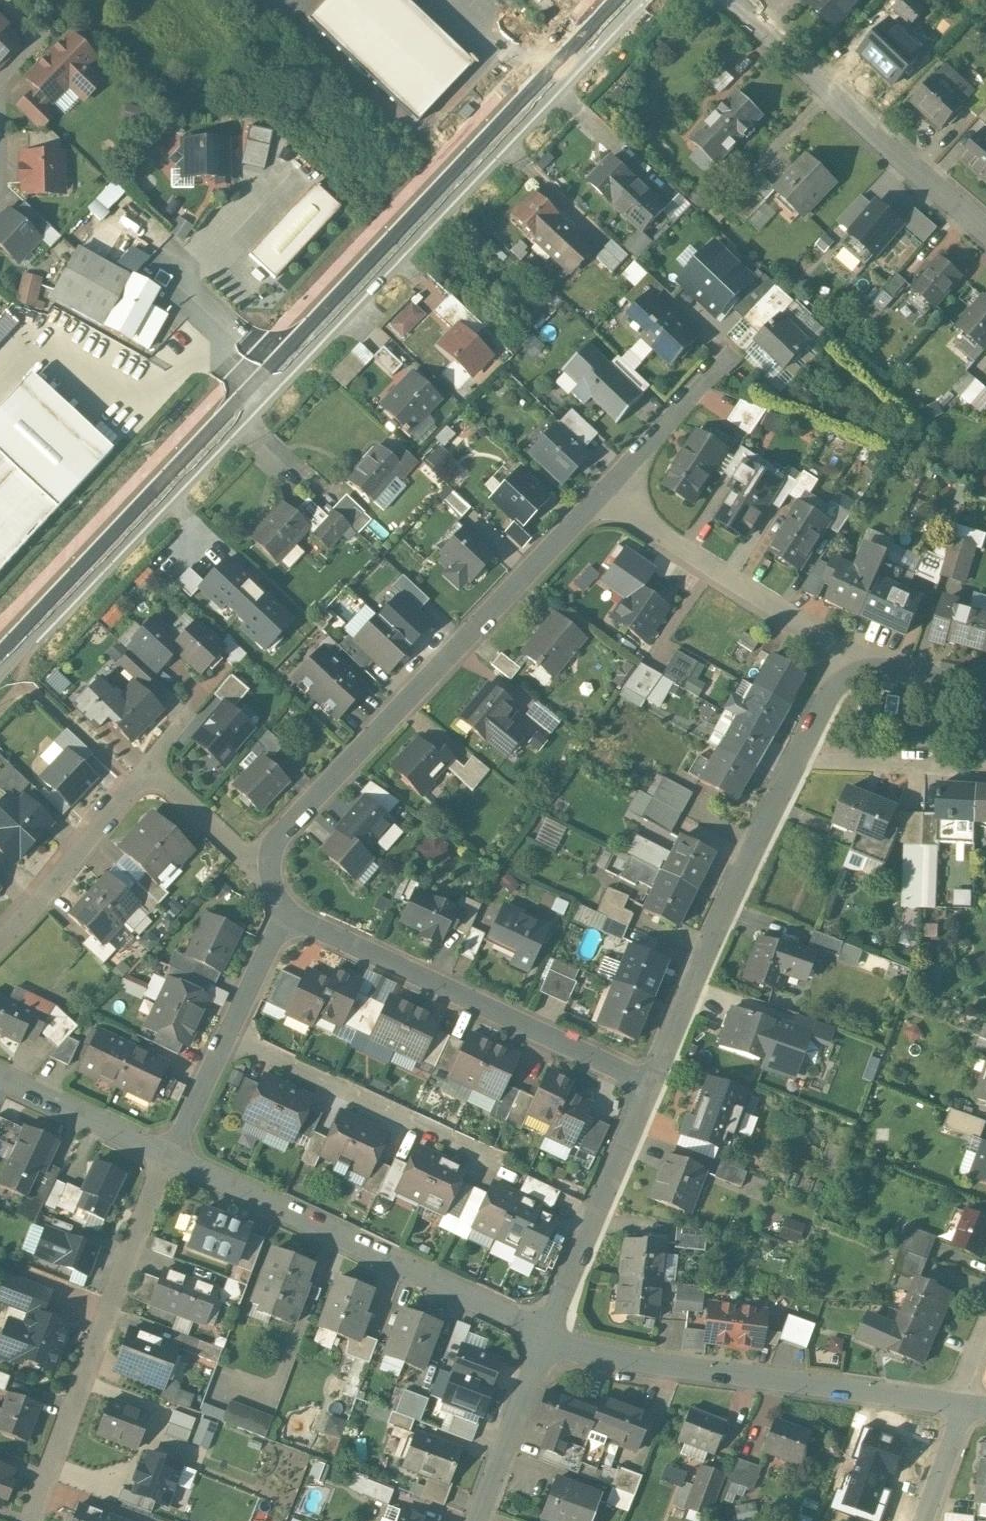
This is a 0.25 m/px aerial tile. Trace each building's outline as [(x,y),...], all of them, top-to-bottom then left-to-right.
[(406,0),(328,0),(308,21),(416,124),(473,64),(406,0)] [(810,4),(835,28),(861,0),(814,0),(810,4)] [(914,0),(901,0),(894,8),(911,25),(925,11),(914,0)] [(22,48),(17,43),(20,40),(0,20),(0,70),(22,48)] [(900,42),(887,30),(864,54),(892,81),(916,55),(901,40),(900,42)] [(70,33),(26,78),(51,103),(67,88),(74,87),(86,99),(102,82),(87,67),(96,58),(70,33)] [(974,93),(946,67),(937,77),(964,103),(974,93)] [(723,92),(737,79),(727,68),(713,81),(723,92)] [(964,103),(937,77),(913,102),(942,129),(964,106),(965,105),(964,103)] [(964,103),(965,105),(964,106),(978,118),(985,110),(985,80),(974,93),(964,103)] [(738,92),(691,141),(717,166),(764,116),(738,92)] [(53,116),(30,94),(18,107),(40,128),(53,116)] [(978,118),(985,125),(985,110),(978,118)] [(269,167),(272,128),(248,126),(244,165),(269,167)] [(984,130),(960,158),(985,181),(985,132),(984,130)] [(60,140),(52,133),(27,133),(28,155),(60,154),(60,140)] [(227,141),(183,141),(183,149),(173,159),(183,169),(192,169),(192,177),(227,177),(227,141)] [(28,155),(22,155),(22,167),(19,167),(20,179),(22,179),(23,190),(27,190),(27,194),(58,193),(58,178),(63,178),(62,154),(60,154),(28,155)] [(808,155),(775,190),(803,217),(836,182),(808,155)] [(635,179),(612,157),(589,181),(612,203),(635,179)] [(666,208),(635,179),(612,203),(643,232),(666,208)] [(102,215),(124,192),(113,181),(91,205),(102,215)] [(314,184),(249,255),(275,279),(340,208),(314,184)] [(755,190),(735,211),(748,223),(767,202),(755,190)] [(533,193),(511,217),(535,239),(554,219),(557,215),(533,193)] [(24,203),(13,214),(39,239),(50,227),(24,203)] [(901,224),(877,203),(852,232),(876,252),(901,224)] [(905,223),(927,242),(940,227),(918,208),(905,223)] [(0,220),(0,247),(17,263),(39,239),(13,214),(9,210),(0,220)] [(187,238),(194,224),(181,218),(174,232),(187,238)] [(554,219),(535,239),(557,260),(564,253),(565,253),(577,241),(577,240),(554,219)] [(612,240),(596,257),(613,273),(629,256),(612,240)] [(577,241),(565,253),(564,253),(557,260),(569,272),(589,251),(577,241)] [(715,243),(691,269),(692,270),(680,282),(703,303),(715,291),(729,305),(753,279),(751,277),(715,243)] [(131,280),(78,250),(53,293),(107,323),(104,328),(128,342),(129,340),(148,306),(157,290),(133,276),(131,280)] [(941,258),(914,290),(934,308),(962,276),(941,258)] [(626,272),(637,284),(650,272),(639,260),(626,272)] [(753,279),(729,305),(728,305),(743,319),(776,285),(759,269),(751,277),(753,279)] [(21,305),(42,307),(46,275),(25,272),(21,305)] [(665,290),(649,274),(636,287),(652,303),(657,298),(665,290)] [(897,274),(883,291),(892,298),(906,281),(897,274)] [(776,285),(743,319),(761,335),(761,336),(780,315),(794,301),(776,285)] [(652,303),(636,287),(625,299),(637,310),(624,324),(640,340),(644,336),(663,315),(657,310),(654,309),(657,298),(652,303)] [(471,315),(449,295),(433,312),(453,332),(459,326),(460,326),(471,315)] [(985,296),(958,328),(985,351),(985,350),(985,297),(985,296)] [(412,299),(391,322),(406,337),(428,314),(412,299)] [(823,328),(794,301),(780,316),(809,342),(816,335),(817,335),(823,328)] [(148,306),(129,340),(146,350),(165,315),(148,306)] [(663,315),(644,336),(657,348),(656,349),(672,365),(697,339),(667,311),(663,315)] [(761,336),(760,337),(790,365),(809,342),(780,316),(780,315),(761,336)] [(460,326),(459,326),(453,332),(439,347),(471,377),(490,356),(460,326)] [(761,335),(745,351),(775,379),(785,368),(785,369),(790,365),(760,337),(761,336),(761,335)] [(588,342),(561,370),(562,372),(563,371),(577,385),(570,393),(583,405),(590,398),(616,423),(617,425),(645,396),(643,394),(643,395),(611,365),(589,343),(588,342)] [(402,365),(383,347),(372,357),(392,376),(402,365)] [(651,387),(619,356),(611,365),(643,395),(643,394),(651,387)] [(966,370),(952,386),(962,395),(976,379),(966,370)] [(0,410),(0,454),(6,459),(58,508),(112,449),(32,375),(0,410)] [(413,375),(382,407),(404,428),(402,430),(410,437),(413,434),(409,430),(438,399),(413,375)] [(976,379),(962,395),(971,404),(985,387),(976,379)] [(767,410),(741,400),(728,421),(751,435),(767,410)] [(581,420),(571,410),(559,422),(570,432),(581,420)] [(581,420),(570,432),(559,422),(555,427),(581,451),(597,434),(581,420)] [(555,427),(541,442),(545,446),(534,457),(561,483),(587,457),(581,451),(555,427)] [(697,431),(685,450),(687,451),(665,486),(693,504),(727,450),(697,431)] [(377,447),(348,480),(371,501),(393,476),(405,463),(396,455),(391,460),(377,447)] [(742,447),(725,474),(736,481),(747,463),(751,465),(756,456),(742,447)] [(416,462),(402,449),(396,455),(405,463),(393,476),(399,482),(416,462)] [(58,508),(6,459),(0,465),(0,570),(58,508)] [(736,481),(731,488),(736,491),(737,489),(766,507),(769,502),(781,484),(778,482),(751,465),(747,463),(736,481)] [(516,473),(491,499),(520,527),(545,501),(516,473)] [(781,484),(769,502),(780,509),(798,483),(784,474),(778,482),(781,484)] [(766,507),(737,489),(736,491),(718,520),(725,524),(723,529),(736,537),(740,534),(747,538),(766,507)] [(470,508),(453,492),(443,502),(460,519),(470,508)] [(816,513),(799,502),(788,520),(790,521),(791,520),(806,529),(816,513)] [(851,514),(832,502),(822,517),(830,522),(827,527),(838,534),(851,514)] [(280,509),(252,539),(276,560),(303,531),(280,509)] [(333,511),(311,534),(327,550),(349,526),(333,511)] [(822,517),(816,513),(806,529),(820,538),(827,527),(819,522),(822,517)] [(830,522),(822,517),(819,522),(827,527),(830,522)] [(806,529),(791,520),(790,521),(770,553),(799,571),(820,538),(806,529)] [(985,540),(985,532),(962,523),(957,536),(984,546),(985,540)] [(464,529),(440,554),(453,566),(444,575),(458,589),(467,579),(469,581),(493,556),(464,529)] [(871,530),(868,542),(887,548),(891,536),(871,530)] [(976,548),(953,541),(943,575),(965,582),(976,548)] [(229,565),(204,542),(181,566),(206,590),(207,589),(228,566),(229,565)] [(948,554),(927,545),(913,574),(938,585),(948,554)] [(869,547),(858,572),(835,562),(833,567),(826,580),(827,581),(828,580),(836,584),(827,604),(828,604),(829,604),(844,611),(846,607),(862,614),(862,615),(877,581),(886,561),(888,555),(869,547)] [(640,578),(610,557),(595,578),(625,599),(634,587),(640,578)] [(820,561),(800,591),(819,599),(827,581),(826,580),(833,567),(820,561)] [(886,561),(877,581),(862,615),(863,615),(863,614),(906,633),(905,634),(906,635),(921,600),(920,600),(897,590),(906,571),(886,561)] [(228,566),(207,589),(230,610),(251,588),(228,566)] [(420,609),(430,598),(404,572),(379,598),(384,603),(376,610),(410,643),(433,621),(420,609)] [(666,609),(634,587),(625,599),(629,603),(615,622),(643,641),(666,609)] [(288,607),(270,591),(260,603),(277,619),(288,607)] [(958,608),(959,604),(945,600),(932,640),(947,644),(948,641),(983,651),(983,650),(985,639),(985,616),(958,608)] [(277,619),(260,603),(254,609),(272,625),(277,619)] [(556,616),(540,635),(538,634),(521,654),(535,665),(534,667),(536,669),(541,663),(555,674),(584,639),(556,616)] [(355,640),(354,641),(375,660),(387,672),(410,648),(377,617),(355,640)] [(177,641),(154,619),(153,620),(147,620),(142,626),(142,631),(135,640),(162,665),(176,650),(172,647),(177,641)] [(177,641),(172,647),(176,650),(201,674),(224,650),(194,623),(177,641)] [(338,647),(325,635),(312,649),(317,654),(322,649),(333,659),(341,650),(338,647)] [(355,640),(349,635),(338,647),(341,650),(364,672),(375,660),(354,641),(355,640)] [(238,663),(247,652),(232,638),(223,649),(238,663)] [(162,665),(135,640),(134,640),(136,642),(127,650),(131,654),(153,674),(162,665)] [(333,659),(322,649),(317,654),(294,678),(337,718),(365,689),(333,659)] [(697,663),(675,651),(668,664),(689,676),(691,674),(697,663)] [(153,674),(131,654),(121,664),(143,685),(153,674)] [(519,669),(500,654),(491,665),(510,681),(519,669)] [(806,676),(771,657),(767,663),(771,665),(765,676),(761,674),(753,688),(787,708),(806,676)] [(622,686),(636,667),(627,661),(614,681),(622,686)] [(703,667),(697,663),(691,674),(697,677),(703,667)] [(661,676),(640,664),(623,689),(644,701),(661,676)] [(689,676),(668,664),(661,676),(682,689),(689,676)] [(249,690),(230,675),(213,695),(223,704),(224,703),(232,710),(249,690)] [(101,678),(73,707),(96,729),(108,718),(106,716),(121,701),(120,700),(121,698),(101,678)] [(699,684),(690,679),(684,690),(693,695),(699,684)] [(753,688),(742,682),(733,698),(732,698),(724,713),(770,738),(787,708),(753,688)] [(522,735),(503,719),(514,706),(488,684),(461,716),(474,726),(471,730),(485,742),(485,741),(504,756),(522,735)] [(121,698),(120,700),(121,701),(106,716),(108,718),(131,740),(160,710),(134,685),(121,698)] [(682,691),(674,686),(671,692),(678,697),(682,691)] [(560,721),(536,702),(525,715),(549,734),(560,721)] [(232,710),(224,703),(223,704),(192,740),(221,765),(253,728),(232,710)] [(770,738),(724,713),(716,727),(727,734),(731,736),(722,752),(752,769),(770,738)] [(917,727),(897,724),(895,740),(915,743),(917,727)] [(92,754),(66,729),(53,743),(65,754),(67,752),(81,765),(92,754)] [(284,746),(267,731),(256,743),(273,758),(284,746)] [(432,752),(418,740),(391,769),(418,794),(452,758),(438,745),(432,752)] [(718,749),(709,763),(697,756),(687,774),(734,801),(752,769),(722,752),(718,749)] [(65,754),(42,779),(69,805),(95,778),(81,765),(67,752),(65,754)] [(252,754),(239,767),(246,774),(259,761),(252,754)] [(489,771),(472,756),(462,768),(467,772),(468,771),(480,782),(489,771)] [(246,774),(233,788),(258,811),(287,781),(262,757),(246,774)] [(5,761),(0,767),(0,779),(2,781),(13,769),(5,761)] [(29,784),(13,769),(2,781),(18,796),(19,795),(29,784)] [(480,782),(468,771),(467,772),(461,780),(472,791),(480,782)] [(691,794),(664,778),(653,798),(680,814),(691,794)] [(0,779),(0,789),(18,805),(23,799),(19,795),(18,796),(2,781),(0,779)] [(978,788),(940,786),(938,814),(939,814),(938,842),(940,842),(974,844),(974,851),(975,851),(975,837),(978,788)] [(978,788),(975,837),(985,838),(985,788),(978,788)] [(873,799),(848,789),(834,823),(836,823),(838,819),(851,824),(849,829),(859,833),(873,799)] [(0,824),(0,851),(13,863),(50,823),(24,798),(23,799),(18,805),(0,824)] [(391,821),(364,798),(337,830),(339,832),(363,853),(364,852),(391,821)] [(680,814),(653,798),(641,819),(669,834),(680,814)] [(897,809),(873,799),(859,833),(861,829),(874,834),(872,838),(883,843),(890,825),(896,810),(897,809)] [(923,813),(902,813),(896,810),(890,825),(901,829),(896,841),(905,844),(905,846),(922,846),(923,813)] [(154,813),(139,830),(140,831),(122,850),(121,849),(120,850),(144,873),(152,880),(153,879),(159,885),(192,849),(154,813)] [(938,814),(923,813),(922,846),(922,850),(923,851),(939,851),(940,842),(938,842),(939,814),(938,814)] [(558,848),(568,826),(548,817),(538,838),(558,848)] [(836,823),(834,823),(828,837),(852,848),(859,833),(849,829),(836,823)] [(874,834),(861,829),(859,833),(852,848),(851,852),(868,859),(885,866),(896,841),(901,829),(890,825),(883,843),(872,838),(874,834)] [(422,836),(411,830),(406,838),(416,845),(422,836)] [(363,853),(339,832),(322,852),(353,879),(371,858),(364,852),(363,853)] [(423,840),(426,862),(452,860),(450,837),(423,840)] [(669,859),(662,873),(694,890),(713,853),(680,837),(669,859)] [(922,846),(905,846),(902,907),(921,908),(923,851),(922,850),(922,851),(922,846)] [(669,859),(652,850),(644,864),(662,873),(669,859)] [(868,859),(851,852),(844,867),(853,870),(863,870),(868,859)] [(644,864),(630,856),(619,877),(634,885),(636,881),(653,890),(662,873),(644,864)] [(127,892),(106,873),(87,894),(122,926),(140,907),(141,906),(127,892)] [(152,880),(144,873),(135,883),(158,905),(169,894),(159,885),(153,879),(152,880)] [(653,890),(643,911),(675,927),(694,890),(662,873),(653,890)] [(418,885),(403,878),(394,898),(409,905),(415,891),(418,885)] [(158,905),(135,883),(127,892),(141,906),(140,907),(149,915),(158,905)] [(628,897),(608,888),(602,900),(623,909),(628,897)] [(957,903),(973,903),(973,889),(957,889),(957,903)] [(415,891),(409,905),(401,921),(423,931),(421,937),(438,945),(446,926),(452,929),(460,912),(459,912),(415,891)] [(122,926),(87,894),(68,914),(90,935),(102,947),(107,942),(122,926)] [(465,898),(459,912),(460,912),(452,929),(468,936),(471,928),(481,905),(465,898)] [(623,909),(602,900),(596,913),(607,918),(607,917),(627,926),(632,915),(631,912),(623,909)] [(548,927),(503,906),(495,922),(500,924),(493,940),(517,951),(511,964),(527,972),(548,927)] [(140,907),(122,926),(130,934),(131,934),(136,934),(149,920),(149,915),(140,907)] [(241,930),(205,913),(185,956),(197,962),(220,973),(221,973),(241,930)] [(627,926),(607,917),(607,918),(602,929),(622,938),(627,926)] [(484,934),(471,928),(468,936),(460,955),(472,961),(484,934)] [(844,942),(814,931),(808,945),(838,956),(844,942)] [(634,948),(650,949),(652,935),(636,933),(634,948)] [(107,942),(102,947),(90,935),(82,944),(103,964),(116,950),(107,942)] [(792,950),(759,938),(751,961),(750,960),(743,978),(778,991),(783,975),(792,950)] [(666,961),(629,946),(614,983),(651,998),(666,961)] [(812,953),(794,946),(792,950),(783,975),(785,976),(785,974),(803,980),(812,953)] [(220,973),(197,962),(190,976),(210,986),(213,987),(220,973)] [(302,980),(280,970),(265,1003),(287,1013),(302,980)] [(576,982),(549,970),(539,992),(566,1004),(576,982)] [(302,980),(287,1013),(312,1024),(317,1013),(316,1013),(330,983),(330,982),(306,971),(302,980)] [(360,983),(335,971),(330,982),(330,983),(316,1013),(317,1013),(341,1024),(356,992),(360,983)] [(190,976),(185,974),(180,985),(205,997),(210,986),(190,976)] [(180,985),(170,980),(159,1003),(197,1022),(209,998),(205,997),(180,985)] [(651,998),(614,983),(614,984),(619,986),(603,1027),(597,1024),(597,1025),(634,1041),(651,998)] [(356,992),(341,1024),(355,1031),(371,999),(356,992)] [(0,997),(0,1034),(18,1043),(26,1025),(39,1031),(45,1019),(0,997)] [(385,1006),(370,1038),(395,1050),(414,1008),(390,997),(385,1006)] [(371,999),(355,1031),(370,1038),(385,1006),(371,999)] [(197,1022),(159,1003),(148,1027),(158,1032),(183,1044),(186,1045),(197,1022)] [(57,1007),(45,1019),(39,1031),(57,1048),(68,1037),(77,1026),(57,1007)] [(772,1021),(733,1007),(719,1046),(758,1060),(758,1059),(753,1057),(759,1039),(766,1020),(771,1022),(772,1021)] [(438,1020),(414,1008),(395,1050),(419,1061),(434,1029),(438,1020)] [(832,1027),(798,1015),(793,1029),(808,1034),(807,1036),(826,1043),(832,1027)] [(793,1029),(772,1021),(771,1022),(766,1020),(759,1039),(764,1041),(762,1045),(769,1048),(764,1062),(794,1073),(807,1036),(808,1034),(793,1029)] [(434,1029),(419,1061),(434,1068),(449,1036),(434,1029)] [(132,1047),(97,1030),(78,1070),(97,1079),(98,1077),(115,1085),(132,1047)] [(183,1044),(158,1032),(152,1042),(178,1054),(183,1044)] [(464,1043),(449,1075),(450,1076),(473,1087),(493,1045),(468,1034),(464,1043)] [(449,1036),(434,1068),(430,1075),(447,1083),(450,1076),(449,1075),(464,1043),(449,1036)] [(68,1037),(57,1048),(49,1056),(69,1065),(79,1042),(68,1037)] [(493,1045),(473,1087),(497,1098),(498,1098),(504,1084),(517,1057),(493,1045)] [(168,1064),(132,1047),(115,1085),(150,1101),(153,1096),(163,1075),(168,1064)] [(984,1074),(985,1074),(978,1099),(985,1102),(985,1069),(984,1074)] [(572,1083),(547,1071),(534,1098),(527,1112),(528,1113),(551,1123),(552,1124),(566,1093),(567,1093),(572,1083)] [(175,1081),(163,1075),(153,1096),(165,1102),(175,1081)] [(244,1078),(230,1108),(245,1115),(259,1085),(244,1078)] [(748,1094),(707,1079),(707,1080),(698,1105),(693,1118),(692,1120),(726,1133),(727,1132),(735,1110),(741,1112),(748,1094)] [(273,1087),(261,1081),(259,1085),(245,1115),(243,1119),(267,1130),(288,1087),(281,1084),(273,1087)] [(504,1084),(498,1098),(497,1098),(488,1116),(504,1123),(509,1112),(519,1091),(504,1084)] [(294,1090),(288,1087),(267,1130),(291,1141),(295,1132),(307,1107),(309,1103),(297,1098),(294,1090)] [(519,1091),(509,1112),(524,1120),(528,1113),(527,1112),(534,1098),(519,1091)] [(566,1093),(552,1124),(551,1123),(546,1134),(571,1146),(591,1104),(567,1093),(566,1093)] [(322,1114),(307,1107),(295,1132),(310,1139),(313,1131),(322,1114)] [(951,1108),(944,1127),(979,1141),(985,1122),(951,1108)] [(741,1112),(735,1110),(727,1132),(735,1135),(741,1133),(748,1115),(741,1112)] [(359,1124),(357,1119),(340,1111),(327,1138),(320,1155),(367,1177),(368,1177),(376,1160),(388,1134),(374,1127),(369,1129),(359,1124)] [(726,1133),(692,1120),(693,1118),(687,1116),(680,1133),(721,1149),(726,1133)] [(0,1117),(0,1143),(15,1150),(25,1129),(0,1117)] [(593,1118),(578,1150),(594,1157),(609,1126),(593,1118)] [(26,1129),(15,1150),(0,1182),(0,1186),(24,1197),(25,1198),(33,1180),(37,1173),(42,1176),(47,1164),(57,1143),(26,1129)] [(310,1139),(300,1160),(314,1167),(320,1155),(327,1138),(313,1131),(310,1139)] [(983,1141),(978,1155),(983,1157),(975,1177),(970,1176),(970,1177),(985,1183),(985,1142),(983,1141)] [(408,1165),(396,1190),(420,1201),(441,1158),(434,1155),(426,1158),(414,1152),(408,1165)] [(704,1169),(667,1155),(650,1199),(688,1213),(704,1169)] [(408,1165),(394,1158),(390,1167),(382,1184),(396,1190),(408,1165)] [(441,1158),(420,1201),(444,1213),(460,1180),(462,1175),(450,1169),(447,1161),(441,1158)] [(390,1167),(376,1160),(368,1177),(367,1177),(361,1189),(376,1196),(382,1184),(390,1167)] [(124,1176),(94,1162),(81,1190),(81,1191),(82,1192),(75,1206),(75,1207),(90,1214),(103,1219),(109,1205),(111,1206),(124,1176)] [(746,1172),(720,1162),(714,1177),(740,1187),(746,1172)] [(60,1170),(47,1164),(42,1176),(37,1173),(33,1180),(40,1183),(49,1188),(53,1179),(55,1180),(60,1170)] [(55,1180),(53,1179),(49,1188),(50,1188),(42,1206),(55,1212),(58,1205),(67,1185),(66,1185),(55,1180)] [(33,1180),(25,1198),(24,1197),(15,1214),(34,1223),(42,1206),(31,1201),(40,1183),(33,1180)] [(444,1213),(438,1226),(452,1233),(474,1187),(460,1180),(444,1213)] [(49,1188),(40,1183),(31,1201),(42,1206),(50,1188),(49,1188)] [(81,1190),(66,1184),(66,1185),(67,1185),(58,1205),(73,1212),(75,1207),(75,1206),(82,1192),(81,1191),(81,1190)] [(474,1187),(452,1233),(466,1239),(473,1226),(488,1194),(474,1187)] [(488,1194),(473,1226),(497,1237),(517,1193),(511,1190),(503,1193),(491,1188),(488,1194)] [(517,1193),(497,1237),(521,1248),(539,1210),(527,1204),(524,1196),(517,1193)] [(90,1214),(75,1207),(73,1212),(69,1219),(85,1226),(90,1214)] [(249,1228),(202,1210),(189,1246),(235,1264),(236,1264),(247,1232),(249,1228)] [(954,1246),(980,1257),(985,1243),(985,1218),(968,1210),(954,1246)] [(781,1236),(802,1241),(807,1221),(786,1217),(781,1236)] [(72,1227),(53,1220),(49,1231),(68,1238),(72,1227)] [(707,1231),(677,1223),(675,1242),(705,1245),(707,1231)] [(936,1237),(906,1226),(898,1248),(901,1250),(928,1259),(936,1237)] [(49,1231),(46,1230),(36,1256),(87,1276),(97,1249),(49,1231)] [(247,1232),(236,1264),(235,1264),(234,1266),(251,1272),(264,1239),(247,1232)] [(665,1242),(642,1240),(642,1241),(625,1239),(623,1257),(622,1257),(620,1278),(621,1278),(660,1282),(665,1242)] [(558,1259),(561,1244),(543,1240),(540,1256),(558,1259)] [(311,1264),(273,1249),(252,1304),(272,1311),(270,1317),(292,1325),(307,1284),(304,1283),(311,1264)] [(928,1259),(901,1250),(893,1272),(909,1278),(913,1268),(923,1272),(928,1259)] [(923,1272),(913,1268),(909,1278),(917,1281),(919,1278),(920,1278),(921,1278),(923,1272)] [(217,1289),(164,1270),(160,1280),(151,1304),(152,1305),(204,1325),(214,1300),(217,1289)] [(160,1280),(142,1273),(132,1299),(151,1306),(152,1305),(151,1304),(160,1280)] [(9,1277),(0,1300),(0,1303),(30,1314),(31,1313),(41,1317),(50,1293),(9,1277)] [(246,1285),(228,1278),(223,1290),(242,1297),(246,1285)] [(372,1290),(338,1278),(319,1328),(335,1334),(348,1339),(358,1343),(361,1334),(368,1315),(363,1313),(372,1290)] [(660,1282),(621,1278),(617,1314),(656,1319),(656,1318),(655,1317),(657,1303),(658,1303),(660,1288),(660,1282)] [(936,1285),(921,1278),(920,1278),(919,1278),(917,1281),(903,1314),(936,1328),(943,1311),(945,1311),(952,1293),(936,1286),(936,1285)] [(691,1286),(660,1282),(660,1288),(677,1291),(675,1307),(688,1309),(691,1286)] [(703,1287),(691,1286),(688,1309),(700,1310),(703,1287)] [(223,1290),(218,1288),(217,1289),(214,1300),(238,1309),(242,1297),(223,1290)] [(737,1308),(709,1304),(704,1341),(732,1345),(737,1308)] [(765,1312),(737,1308),(732,1345),(760,1348),(761,1344),(763,1330),(766,1331),(768,1322),(765,1317),(765,1312)] [(439,1323),(402,1309),(384,1357),(421,1370),(439,1323)] [(31,1313),(30,1314),(25,1328),(9,1322),(0,1345),(0,1356),(21,1364),(23,1359),(52,1370),(68,1327),(41,1317),(31,1313)] [(898,1326),(870,1314),(859,1339),(886,1351),(887,1350),(890,1342),(891,1342),(895,1333),(898,1326)] [(898,1326),(895,1333),(891,1342),(890,1342),(887,1350),(886,1351),(888,1352),(889,1351),(905,1358),(905,1357),(922,1364),(929,1346),(928,1346),(936,1328),(903,1314),(898,1326)] [(814,1325),(787,1315),(780,1333),(778,1340),(805,1350),(814,1325)] [(335,1334),(319,1328),(313,1343),(330,1349),(335,1334)] [(178,1348),(129,1330),(114,1369),(163,1388),(164,1387),(178,1348)] [(780,1333),(766,1331),(763,1330),(761,1344),(776,1346),(778,1340),(780,1333)] [(358,1343),(348,1339),(346,1355),(356,1359),(369,1364),(377,1341),(361,1334),(358,1343)] [(222,1349),(199,1341),(194,1355),(217,1364),(222,1349)] [(500,1361),(461,1347),(451,1373),(453,1374),(490,1388),(500,1361)] [(369,1364),(356,1359),(343,1393),(355,1397),(369,1364)] [(0,1373),(0,1391),(3,1392),(10,1377),(0,1373)] [(490,1388),(453,1374),(443,1400),(482,1415),(492,1388),(490,1388)] [(192,1398),(164,1387),(163,1388),(158,1399),(187,1410),(192,1398)] [(428,1399),(404,1390),(395,1412),(414,1420),(420,1422),(428,1399)] [(570,1399),(546,1391),(535,1421),(550,1427),(541,1449),(562,1457),(570,1434),(572,1435),(584,1405),(578,1403),(571,1398),(572,1398),(570,1397),(570,1399)] [(9,1394),(2,1411),(0,1410),(0,1433),(25,1442),(39,1405),(9,1394)] [(650,1416),(602,1398),(598,1408),(589,1432),(592,1434),(607,1439),(637,1451),(650,1416)] [(273,1417),(230,1400),(222,1422),(265,1438),(273,1417)] [(149,1416),(109,1401),(97,1434),(137,1449),(149,1416)] [(584,1405),(572,1435),(570,1434),(562,1457),(541,1449),(537,1460),(577,1475),(577,1474),(592,1434),(589,1432),(598,1408),(584,1405)] [(726,1423),(689,1409),(678,1441),(714,1455),(726,1423)] [(341,1437),(348,1415),(332,1410),(325,1432),(341,1437)] [(195,1419),(173,1411),(168,1423),(190,1432),(195,1419)] [(395,1412),(391,1411),(387,1424),(409,1432),(414,1420),(395,1412)] [(478,1425),(454,1416),(448,1432),(472,1441),(478,1425)] [(811,1437),(772,1422),(762,1450),(801,1465),(811,1437)] [(190,1432),(168,1423),(160,1446),(189,1457),(198,1435),(190,1432)] [(907,1445),(870,1432),(860,1460),(860,1461),(896,1474),(897,1472),(907,1445)] [(460,1450),(415,1433),(402,1466),(404,1467),(403,1468),(418,1474),(419,1472),(428,1475),(448,1483),(460,1450)] [(607,1439),(592,1434),(577,1474),(597,1482),(601,1472),(596,1469),(607,1439)] [(180,1465),(149,1453),(143,1468),(140,1466),(134,1480),(139,1482),(134,1494),(169,1507),(177,1487),(172,1485),(180,1465)] [(860,1460),(842,1453),(833,1480),(851,1486),(860,1461),(860,1460)] [(761,1467),(735,1458),(726,1480),(752,1490),(761,1467)] [(322,1481),(329,1465),(317,1460),(310,1476),(322,1481)] [(860,1461),(851,1486),(847,1497),(877,1507),(878,1503),(888,1506),(893,1491),(883,1488),(889,1472),(897,1474),(897,1472),(896,1474),(860,1461)] [(685,1485),(689,1469),(668,1464),(664,1479),(685,1485)] [(2,1498),(6,1500),(12,1483),(9,1481),(12,1471),(0,1467),(0,1504),(2,1498)] [(642,1476),(618,1467),(610,1487),(611,1488),(634,1496),(642,1476)] [(702,1467),(686,1509),(707,1516),(723,1475),(702,1467)] [(448,1483),(428,1475),(420,1497),(443,1505),(451,1484),(448,1483)] [(981,1477),(976,1513),(985,1514),(985,1478),(981,1477)] [(555,1479),(541,1517),(551,1520),(591,1520),(600,1497),(555,1479)] [(394,1490),(367,1480),(361,1495),(387,1506),(394,1490)] [(634,1496),(611,1488),(605,1503),(628,1512),(634,1496)] [(79,1504),(73,1520),(125,1520),(79,1504)] [(387,1506),(382,1520),(428,1520),(387,1506)]
